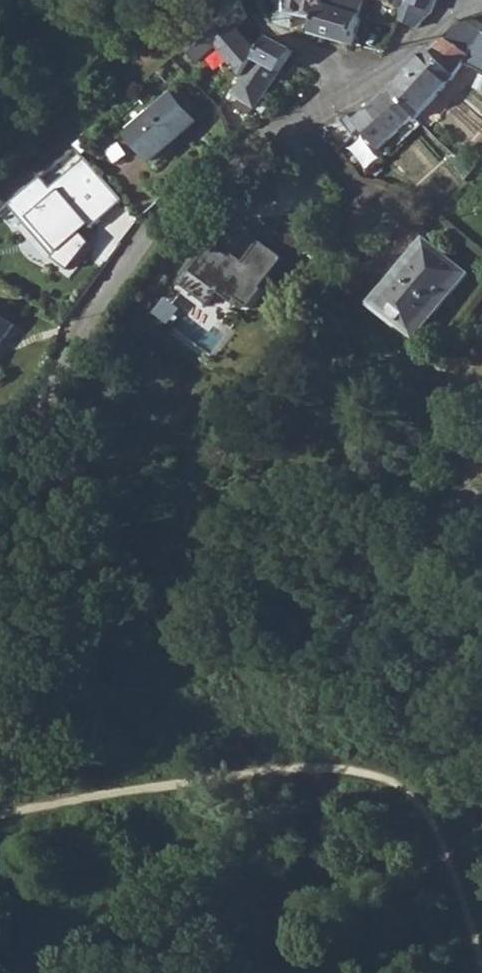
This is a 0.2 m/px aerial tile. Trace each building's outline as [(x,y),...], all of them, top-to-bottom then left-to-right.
[(278,6),(276,6),(275,21),(276,21),(291,28),(295,15),(317,19),(323,0),(278,0),(278,6)] [(312,34),(353,46),(367,0),(323,0),(317,19),(312,34)] [(370,21),(393,29),(396,20),(400,2),(393,0),(378,0),(370,21)] [(400,2),(431,13),(436,0),(393,0),(400,2)] [(400,2),(396,20),(416,28),(431,13),(400,2)] [(469,56),(481,38),(481,32),(463,21),(447,41),(469,56)] [(464,63),(481,72),(481,38),(469,56),(464,63)] [(268,39),(233,95),(258,109),(294,51),(268,39)] [(447,41),(434,54),(455,76),(464,63),(469,56),(447,41)] [(429,50),(389,94),(414,117),(416,120),(455,76),(434,54),(429,50)] [(383,96),(354,122),(380,150),(414,117),(389,94),(384,98),(383,96)] [(172,95),(128,135),(152,162),(171,145),(196,123),(172,95)] [(152,162),(157,166),(175,150),(171,145),(152,162)] [(289,159),(296,167),(307,158),(300,149),(289,159)] [(127,202),(87,160),(54,190),(43,178),(13,206),(59,256),(55,263),(72,276),(96,244),(89,237),(127,202)] [(177,282),(208,306),(218,292),(236,306),(239,302),(251,310),(265,292),(263,290),(285,262),(250,234),(251,232),(234,218),(204,257),(200,253),(177,282)] [(425,241),(375,304),(416,337),(467,274),(425,241)] [(17,324),(0,313),(0,349),(17,324)]
